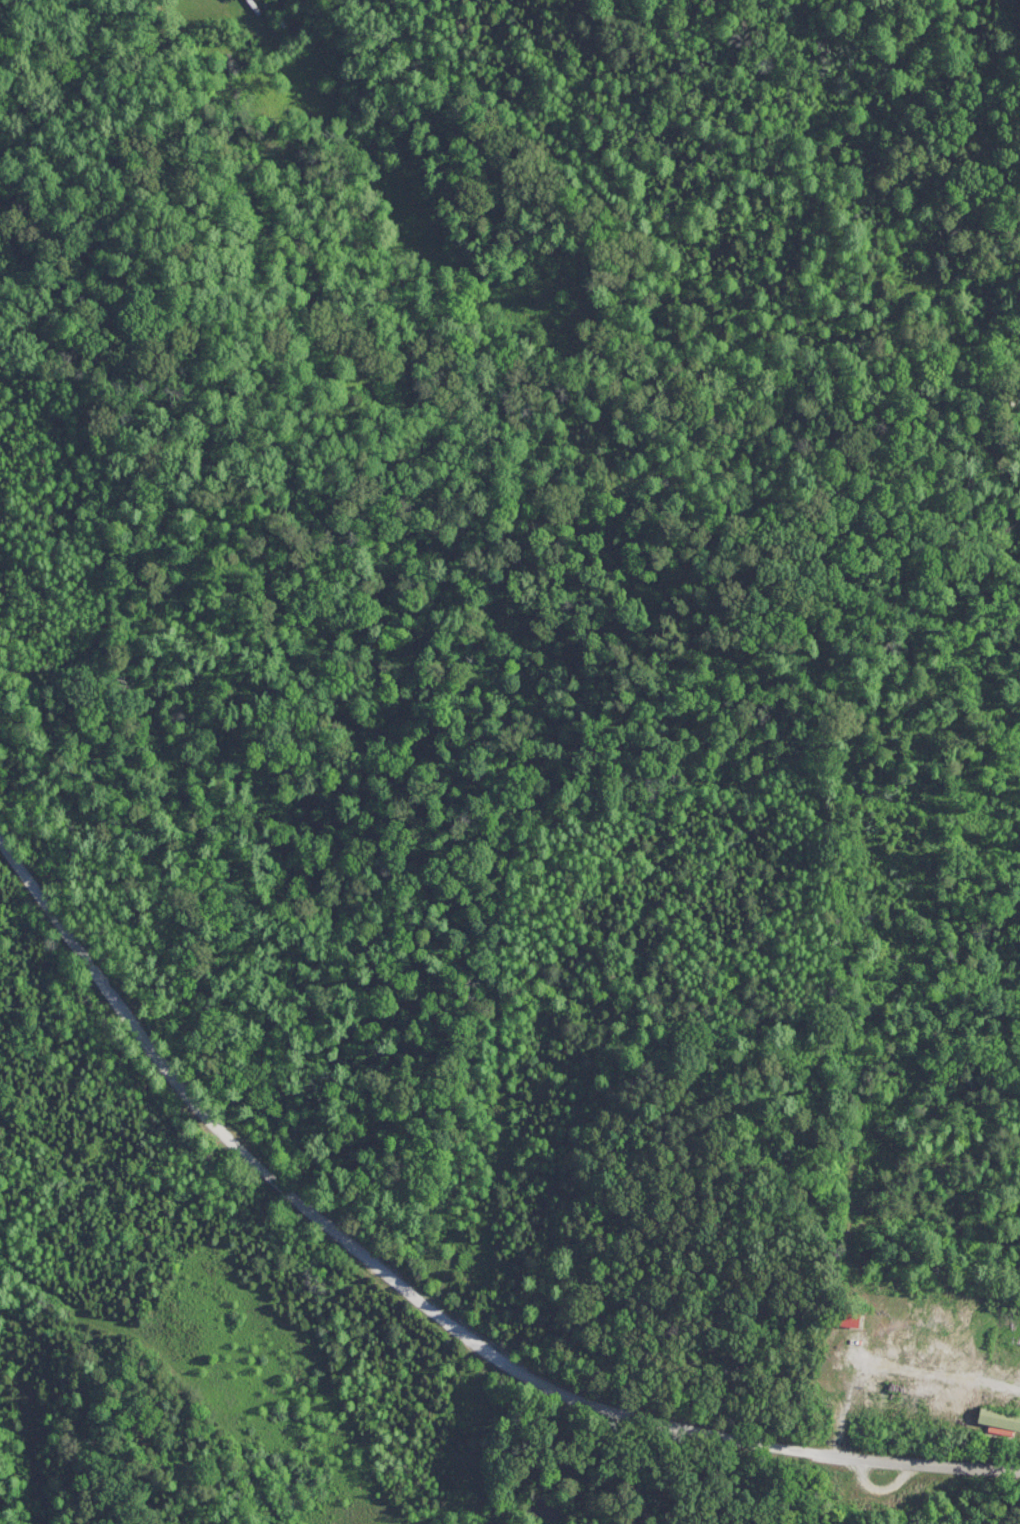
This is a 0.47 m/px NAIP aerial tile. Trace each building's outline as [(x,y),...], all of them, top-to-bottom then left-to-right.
[(1016,1428),(1018,1413),(971,1405),(968,1420),(1016,1428)] [(913,1483),(905,1483),(905,1507),(913,1507),(913,1483)]
